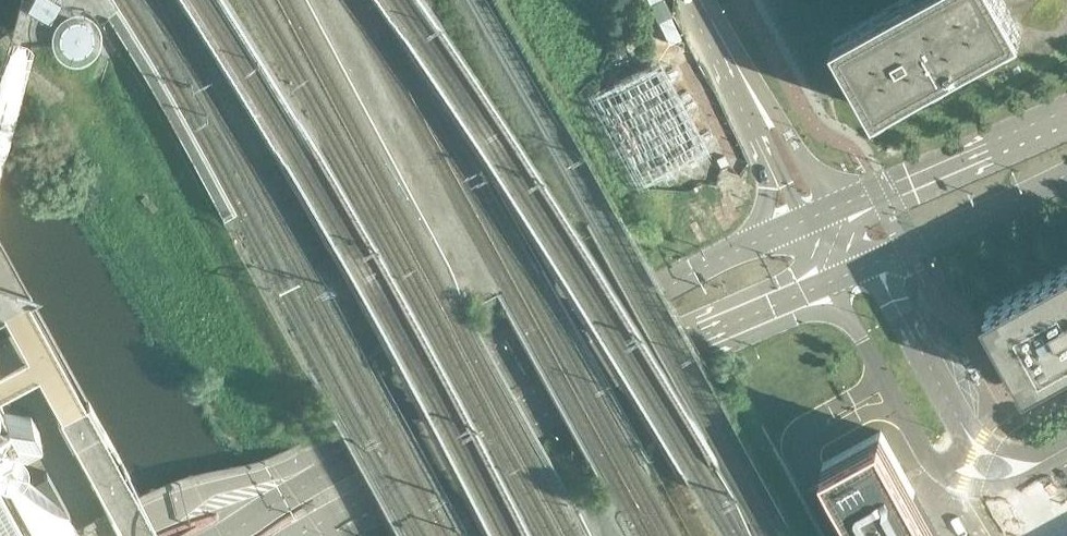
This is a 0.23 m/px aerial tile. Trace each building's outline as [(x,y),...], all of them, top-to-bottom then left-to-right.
[(59,0),(29,0),(27,3),(49,16),(59,0)] [(1066,58),(1066,0),(897,0),(834,35),(876,111),(919,88),(930,109),(987,77),(998,96),(1066,58)] [(59,27),(59,29),(59,30),(58,32),(58,34),(59,36),(59,38),(60,39),(61,41),(62,43),(64,45),(67,47),(69,49),(71,50),(74,50),(77,50),(79,50),(81,49),(84,48),(87,46),(89,44),(90,42),(91,40),(92,38),(93,36),(93,34),(93,33),(93,32),(93,30),(93,28),(92,27),(91,24),(89,21),(87,19),(84,17),(82,16),(80,15),(77,15),(74,15),(71,16),(68,17),(65,19),(63,20),(63,21),(61,24),(60,25),(59,27)] [(689,132),(651,63),(650,62),(652,61),(651,60),(635,63),(623,68),(613,73),(607,84),(597,98),(640,177),(657,176),(670,177),(690,164),(702,152),(700,152),(695,143),(689,132)] [(985,310),(1027,386),(1066,364),(1066,264),(985,310)] [(4,404),(3,405),(0,399),(0,430),(23,436),(39,428),(30,412),(4,404)] [(882,430),(824,462),(864,535),(940,535),(882,430)] [(47,471),(25,482),(23,478),(22,479),(0,438),(0,535),(83,535),(47,471)]
